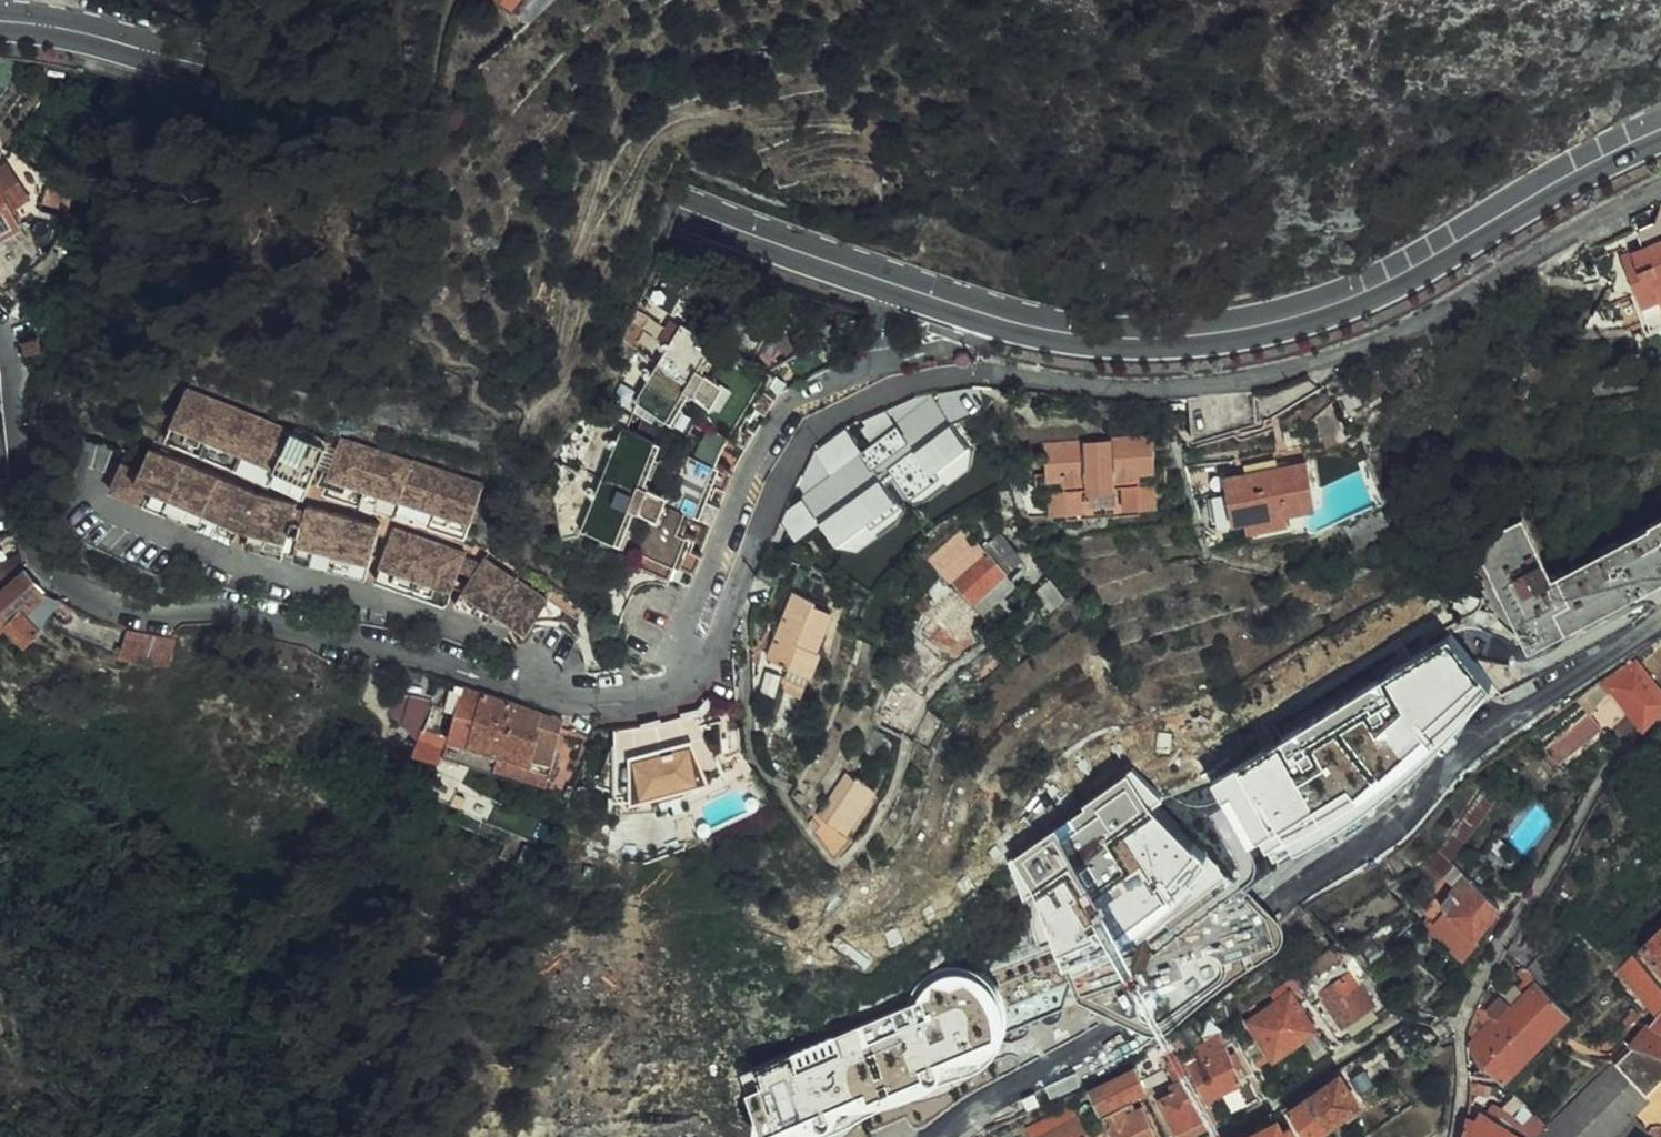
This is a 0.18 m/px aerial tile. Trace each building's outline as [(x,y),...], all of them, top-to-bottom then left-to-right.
[(188,10),(192,0),(163,0),(188,10)] [(7,142),(0,148),(0,274),(9,266),(28,248),(36,239),(46,222),(47,200),(43,198),(30,192),(31,185),(37,166),(38,160),(10,143),(7,142)] [(1609,238),(1633,302),(1660,291),(1660,212),(1637,221),(1640,227),(1609,238)] [(36,239),(28,248),(9,266),(0,274),(0,284),(5,290),(26,271),(31,264),(35,248),(36,239)] [(1645,305),(1651,320),(1660,316),(1660,298),(1645,305)] [(792,368),(804,364),(842,346),(840,344),(817,330),(815,332),(810,340),(806,338),(763,311),(746,301),(720,343),(705,370),(682,356),(698,330),(667,311),(638,356),(620,388),(623,391),(652,408),(641,429),(606,416),(588,461),(567,515),(601,528),(602,527),(609,509),(632,518),(626,534),(619,553),(641,561),(655,567),(673,574),(681,552),(700,502),(719,454),(741,418),(762,382),(778,375),(792,368)] [(26,324),(13,326),(16,339),(29,336),(26,324)] [(177,367),(160,407),(173,413),(170,421),(211,438),(212,436),(215,430),(229,437),(228,439),(226,444),(244,453),(248,445),(273,456),(271,464),(294,473),(298,463),(313,426),(205,379),(177,367)] [(1250,396),(1184,399),(1190,441),(1253,423),(1250,396)] [(1315,405),(1328,425),(1332,422),(1321,402),(1315,405)] [(1317,431),(1328,425),(1315,405),(1307,410),(1317,431)] [(325,431),(312,471),(336,478),(338,469),(365,477),(362,486),(406,498),(408,490),(423,494),(421,502),(441,508),(444,500),(459,505),(460,505),(472,463),(447,456),(390,440),(352,429),(328,421),(325,431)] [(1128,493),(1142,491),(1133,421),(1099,424),(1102,440),(1071,443),(1069,427),(1030,431),(1033,458),(1022,459),(1025,479),(1035,479),(1037,500),(1054,499),(1073,497),(1070,477),(1107,473),(1110,494),(1128,493)] [(1133,421),(1142,491),(1146,491),(1144,469),(1155,469),(1153,448),(1142,449),(1139,421),(1133,421)] [(1099,424),(1069,427),(1071,443),(1102,440),(1099,424)] [(220,526),(227,511),(233,498),(243,475),(214,461),(141,429),(130,454),(111,446),(99,473),(167,503),(220,526)] [(1204,517),(1235,514),(1275,508),(1302,504),(1296,462),(1214,475),(1216,490),(1201,492),(1204,517)] [(243,502),(239,515),(235,532),(271,542),(276,525),(281,505),(284,492),(285,487),(248,478),(243,502)] [(1538,618),(1579,598),(1660,554),(1660,490),(1639,502),(1641,506),(1542,559),(1503,488),(1499,480),(1454,504),(1517,622),(1535,612),(1538,618)] [(294,495),(291,506),(286,528),(282,545),(352,563),(354,563),(357,546),(368,508),(349,504),(296,491),(294,495)] [(284,492),(281,505),(291,506),(294,495),(284,492)] [(233,498),(227,511),(239,515),(243,502),(233,498)] [(1275,508),(1235,514),(1236,524),(1236,525),(1277,519),(1275,508)] [(448,551),(452,540),(453,536),(382,512),(368,552),(363,566),(435,590),(440,574),(448,551)] [(953,512),(915,547),(930,561),(941,571),(977,537),(953,512)] [(6,522),(0,525),(0,565),(17,553),(16,551),(6,522)] [(989,525),(977,537),(941,571),(960,588),(991,558),(1007,543),(989,525)] [(469,546),(452,540),(448,551),(463,557),(469,546)] [(470,545),(469,546),(463,557),(449,580),(445,587),(447,593),(486,607),(514,617),(534,582),(470,545)] [(23,610),(47,586),(42,581),(30,572),(32,569),(17,553),(0,565),(0,602),(15,618),(23,610)] [(960,588),(967,594),(971,598),(1002,569),(991,558),(960,588)] [(941,571),(930,561),(914,579),(921,585),(911,596),(921,604),(909,617),(929,635),(967,594),(960,588),(941,571)] [(1050,580),(1036,562),(1028,568),(1035,578),(1029,583),(1035,592),(1050,580)] [(806,592),(788,584),(755,648),(774,657),(769,667),(790,677),(808,645),(799,642),(819,606),(804,599),(806,592)] [(158,640),(163,618),(124,609),(122,618),(118,631),(121,631),(151,638),(158,640)] [(871,690),(862,709),(889,721),(910,681),(903,675),(930,644),(911,626),(892,650),(886,659),(871,690)] [(963,676),(995,652),(979,635),(948,658),(950,660),(963,676)] [(1593,674),(1621,650),(1617,646),(1587,668),(1593,674)] [(1631,711),(1657,685),(1621,650),(1593,674),(1597,678),(1601,682),(1631,711)] [(456,670),(450,668),(448,675),(445,686),(443,690),(449,691),(456,670)] [(1587,668),(1567,684),(1581,696),(1586,691),(1597,678),(1593,674),(1587,668)] [(416,705),(423,682),(387,670),(383,687),(394,704),(396,699),(416,705)] [(504,687),(456,670),(449,691),(440,717),(439,722),(476,734),(473,741),(487,746),(489,739),(504,687)] [(443,690),(445,686),(424,679),(423,682),(416,705),(415,709),(435,716),(443,690)] [(489,739),(541,756),(557,701),(552,702),(504,687),(489,739)] [(899,726),(911,732),(926,703),(915,696),(899,726)] [(484,756),(485,750),(487,746),(473,741),(476,734),(439,722),(440,717),(435,716),(415,709),(416,705),(396,699),(394,704),(410,729),(416,732),(484,756)] [(1577,700),(1560,714),(1572,728),(1590,714),(1577,700)] [(640,734),(606,741),(600,742),(591,768),(607,770),(609,778),(651,778),(673,773),(715,754),(706,737),(716,733),(715,721),(710,712),(664,730),(640,734)] [(1560,714),(1531,736),(1546,750),(1572,728),(1560,714)] [(485,750),(537,767),(541,756),(489,739),(487,746),(485,750)] [(535,774),(560,783),(565,764),(541,756),(537,767),(535,774)] [(813,800),(801,812),(823,838),(840,822),(833,816),(844,801),(864,772),(844,760),(815,801),(813,800)] [(700,815),(691,794),(688,787),(678,792),(679,801),(688,821),(700,815)] [(1426,867),(1437,853),(1426,845),(1414,858),(1426,867)] [(1437,877),(1449,863),(1437,853),(1426,867),(1437,877)] [(1462,923),(1487,894),(1449,863),(1437,877),(1424,892),(1432,899),(1462,923)] [(1412,882),(1400,898),(1418,914),(1432,899),(1424,892),(1412,882)] [(1468,929),(1462,923),(1432,899),(1418,914),(1453,944),(1468,929)] [(1633,932),(1660,965),(1660,905),(1633,932)] [(1411,940),(1424,926),(1414,918),(1402,932),(1411,940)] [(1517,959),(1533,975),(1548,960),(1528,939),(1512,955),(1517,959)] [(1621,940),(1606,955),(1612,963),(1637,992),(1644,1000),(1659,984),(1621,940)] [(1354,961),(1340,941),(1292,977),(1301,990),(1308,984),(1331,1011),(1362,990),(1344,968),(1354,961)] [(1461,1037),(1475,1050),(1491,1067),(1557,998),(1533,975),(1517,959),(1506,971),(1514,978),(1505,988),(1511,994),(1505,1000),(1486,1019),(1478,1011),(1460,1029),(1461,1037)] [(1637,992),(1612,963),(1605,970),(1630,999),(1637,992)] [(1276,978),(1235,1008),(1259,1042),(1300,1013),(1276,978)] [(1463,997),(1455,1026),(1460,1029),(1478,1011),(1486,1019),(1505,1000),(1487,982),(1473,997),(1463,997)] [(1638,1011),(1660,1020),(1660,983),(1638,1011)] [(1622,995),(1611,1007),(1617,1013),(1628,1001),(1622,995)] [(1170,1043),(1180,1061),(1192,1085),(1229,1067),(1212,1034),(1212,1031),(1223,1024),(1216,1010),(1170,1043)] [(1660,1045),(1660,1020),(1638,1011),(1621,1033),(1660,1045)] [(1455,1026),(1456,1064),(1475,1050),(1461,1037),(1460,1029),(1455,1026)] [(1529,1136),(1617,1136),(1625,1128),(1608,1115),(1638,1086),(1633,1082),(1660,1056),(1660,1045),(1621,1033),(1522,1130),(1529,1136)] [(1170,1043),(1156,1053),(1164,1068),(1180,1061),(1170,1043)] [(1124,1052),(1075,1073),(1086,1093),(1126,1075),(1133,1071),(1124,1052)] [(1180,1061),(1164,1068),(1152,1073),(1163,1095),(1160,1096),(1165,1114),(1188,1103),(1186,1099),(1197,1094),(1192,1085),(1180,1061)] [(1326,1062),(1277,1096),(1295,1124),(1345,1090),(1326,1062)] [(1126,1075),(1086,1093),(1090,1102),(1120,1089),(1130,1084),(1126,1075)] [(1015,1112),(1019,1121),(1067,1098),(1062,1089),(1015,1112)] [(1109,1136),(1114,1136),(1145,1122),(1129,1093),(1123,1096),(1120,1089),(1090,1102),(1109,1136)] [(1165,1114),(1163,1126),(1203,1106),(1197,1094),(1186,1099),(1188,1103),(1165,1114)] [(1486,1136),(1510,1136),(1515,1129),(1501,1119),(1507,1109),(1487,1097),(1483,1103),(1470,1096),(1463,1109),(1452,1105),(1450,1115),(1486,1136)] [(1019,1121),(1026,1136),(1086,1136),(1067,1098),(1019,1121)] [(1258,1133),(1260,1136),(1285,1124),(1278,1111),(1271,1115),(1266,1105),(1242,1118),(1213,1133),(1215,1136),(1250,1136),(1258,1133)] [(1207,1128),(1211,1134),(1213,1133),(1242,1118),(1238,1112),(1207,1128)] [(1450,1115),(1446,1136),(1486,1136),(1450,1115)] [(1631,1130),(1638,1135),(1641,1136),(1660,1136),(1660,1125),(1652,1117),(1646,1116),(1631,1130)] [(1522,1130),(1518,1126),(1515,1129),(1510,1136),(1529,1136),(1522,1130)]
